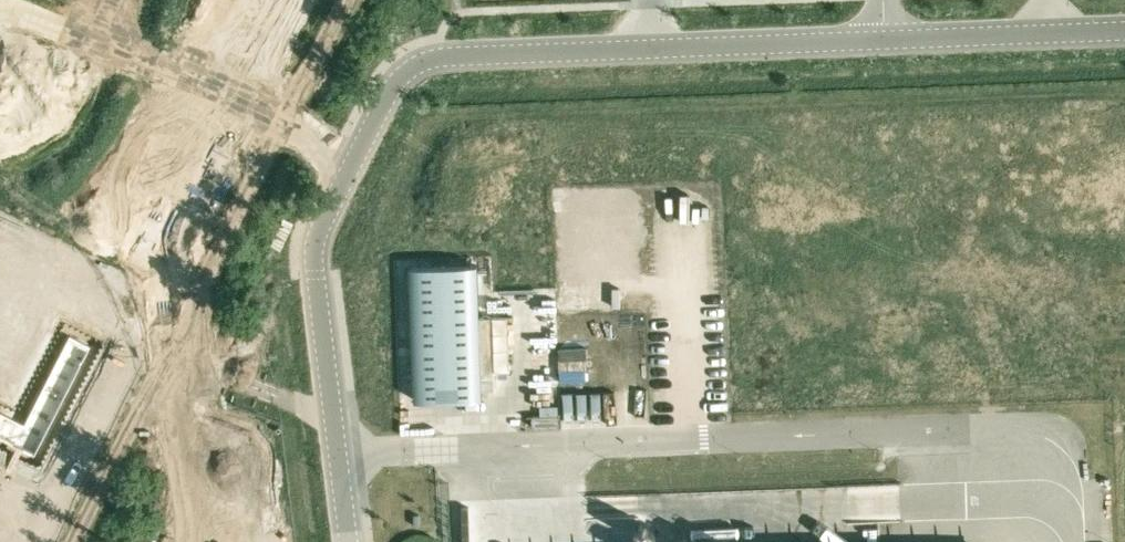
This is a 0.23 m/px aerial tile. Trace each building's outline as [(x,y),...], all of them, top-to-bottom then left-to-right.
[(480,395),(476,264),(410,266),(414,398),(480,395)]
